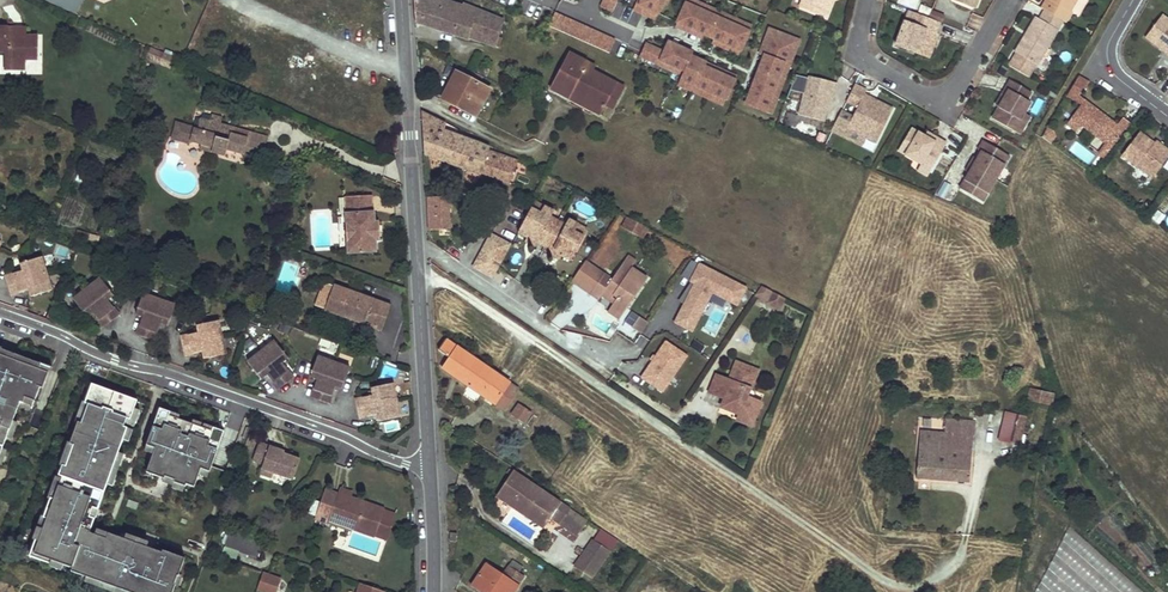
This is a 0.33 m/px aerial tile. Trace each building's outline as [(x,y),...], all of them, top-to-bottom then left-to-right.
[(82,0),(45,0),(76,14),(82,0)] [(416,22),(468,41),(469,39),(499,49),(503,41),(499,39),(505,23),(464,8),(463,10),(439,1),(439,0),(415,0),(416,22)] [(616,0),(604,0),(601,7),(611,11),(616,0)] [(664,0),(638,0),(634,9),(643,13),(644,11),(657,17),(663,2),(664,0)] [(701,10),(704,5),(693,0),(687,0),(685,3),(701,10)] [(800,8),(822,16),(827,14),(831,5),(829,0),(803,0),(800,8)] [(979,0),(972,0),(969,7),(975,9),(979,0)] [(1040,9),(1043,11),(1065,24),(1067,26),(1074,16),(1069,13),(1076,0),(1045,0),(1040,9)] [(688,27),(686,31),(692,34),(701,10),(685,3),(677,23),(688,27)] [(704,5),(701,10),(717,17),(720,12),(704,5)] [(692,34),(697,36),(699,32),(709,36),(717,17),(701,10),(692,34)] [(935,35),(939,24),(928,19),(908,11),(895,46),(928,59),(937,35),(935,35)] [(1065,24),(1043,11),(1038,20),(1034,18),(1025,33),(1028,35),(1026,38),(1023,38),(1013,53),(1015,54),(1007,66),(1030,80),(1038,68),(1039,69),(1065,24)] [(720,12),(717,17),(733,24),(735,18),(720,12)] [(939,24),(941,24),(944,17),(931,12),(928,19),(939,24)] [(556,15),(550,27),(572,37),(577,24),(556,15)] [(1161,16),(1144,39),(1163,52),(1165,49),(1167,51),(1167,22),(1161,16)] [(719,41),(717,45),(723,47),(733,24),(717,17),(709,36),(719,41)] [(735,18),(733,24),(749,31),(752,25),(735,18)] [(677,23),(675,27),(686,31),(688,27),(677,23)] [(577,24),(572,37),(581,41),(587,29),(577,24)] [(723,47),(728,49),(730,46),(741,50),(749,31),(733,24),(723,47)] [(38,38),(26,38),(8,37),(8,28),(0,28),(0,52),(6,52),(6,68),(25,68),(26,58),(38,58),(38,38)] [(26,38),(26,28),(8,28),(8,37),(26,38)] [(760,53),(765,55),(765,54),(785,62),(786,58),(794,37),(770,28),(760,53)] [(587,29),(581,41),(609,53),(614,41),(587,29)] [(707,40),(709,36),(699,32),(697,36),(707,40)] [(719,41),(709,36),(707,40),(717,45),(719,41)] [(791,61),(800,40),(794,37),(786,58),(791,61)] [(661,61),(684,71),(692,52),(668,42),(664,52),(646,45),(641,57),(659,64),(661,61)] [(739,54),(741,50),(730,46),(728,49),(739,54)] [(165,55),(152,49),(148,57),(161,63),(165,55)] [(682,74),(680,79),(695,85),(705,62),(691,56),(692,53),(692,52),(684,71),(682,74)] [(765,54),(758,70),(778,78),(779,75),(785,62),(765,54)] [(176,60),(165,55),(161,63),(172,68),(176,60)] [(595,69),(569,55),(550,90),(577,104),(580,98),(590,104),(587,110),(600,117),(605,107),(617,86),(593,74),(595,69)] [(785,77),(791,61),(786,58),(785,62),(779,75),(785,77)] [(661,61),(659,64),(682,74),(684,71),(661,61)] [(705,62),(695,85),(710,92),(720,68),(715,66),(713,70),(704,66),(705,62)] [(720,68),(710,92),(726,98),(735,79),(724,75),(726,71),(720,68)] [(758,70),(752,86),(772,94),(772,93),(778,78),(758,70)] [(489,91),(456,73),(442,99),(475,117),(489,91)] [(791,88),(802,90),(805,76),(795,74),(791,88)] [(778,95),(785,77),(779,75),(778,78),(772,93),(778,95)] [(833,95),(836,85),(808,78),(798,117),(823,123),(827,106),(830,94),(833,95)] [(695,85),(680,79),(678,84),(692,90),(695,85)] [(1030,94),(1009,81),(1004,90),(1007,91),(997,108),(990,119),(1012,132),(1023,114),(1029,104),(1025,101),(1030,94)] [(708,97),(710,92),(695,85),(692,90),(708,97)] [(625,90),(617,86),(605,107),(613,111),(625,90)] [(746,103),(765,110),(772,94),(752,86),(746,103)] [(864,96),(866,92),(854,86),(846,103),(857,108),(852,118),(847,129),(866,138),(876,143),(893,110),(874,101),(873,104),(868,101),(870,99),(864,96)] [(994,106),(997,108),(1007,91),(1004,90),(994,106)] [(724,104),(726,98),(710,92),(708,97),(724,104)] [(771,113),(778,95),(772,93),(772,94),(765,110),(771,113)] [(590,104),(580,98),(577,104),(587,110),(590,104)] [(1114,149),(1131,126),(1123,120),(1118,127),(1106,119),(1105,121),(1101,118),(1103,116),(1085,103),(1066,128),(1078,136),(1082,129),(1104,146),(1106,143),(1114,149)] [(446,125),(421,112),(424,154),(448,163),(454,147),(440,142),(444,130),(446,125)] [(852,118),(841,113),(832,132),(862,147),(866,138),(847,129),(852,118)] [(199,128),(195,127),(191,142),(202,145),(214,147),(213,153),(225,156),(227,149),(263,158),(269,136),(250,131),(248,138),(219,130),(221,123),(223,117),(213,114),(211,120),(202,117),(199,128)] [(1028,117),(1023,114),(1012,132),(1018,135),(1028,117)] [(195,127),(177,123),(174,138),(191,142),(195,127)] [(250,131),(221,123),(219,130),(248,138),(250,131)] [(898,151),(921,165),(931,171),(946,144),(937,139),(934,143),(924,137),(911,129),(898,151)] [(1049,129),(1044,138),(1052,144),(1056,138),(1054,132),(1049,129)] [(479,142),(444,130),(440,142),(454,147),(448,163),(479,175),(480,173),(482,166),(499,172),(497,179),(508,183),(516,161),(489,151),(490,148),(479,142)] [(937,139),(927,133),(924,137),(934,143),(937,139)] [(1167,158),(1167,152),(1155,142),(1153,145),(1152,147),(1148,144),(1149,142),(1138,134),(1122,157),(1152,180),(1167,158)] [(1008,157),(982,141),(977,150),(979,152),(975,159),(978,161),(970,175),(967,173),(958,189),(973,198),(978,190),(986,194),(1008,157)] [(1074,142),(1068,151),(1089,164),(1095,154),(1074,142)] [(1114,149),(1106,143),(1104,146),(1098,155),(1105,161),(1114,149)] [(977,150),(964,172),(967,173),(970,175),(978,161),(975,159),(979,152),(977,150)] [(931,171),(921,165),(917,171),(927,177),(931,171)] [(482,166),(480,173),(497,179),(499,172),(482,166)] [(978,190),(973,198),(981,202),(986,194),(978,190)] [(374,212),(374,196),(355,196),(356,213),(347,214),(347,216),(339,217),(340,250),(349,249),(349,254),(378,253),(378,241),(377,222),(377,212),(374,212)] [(356,213),(355,196),(346,197),(347,214),(356,213)] [(439,197),(427,197),(427,206),(439,205),(439,197)] [(534,210),(538,202),(528,198),(525,205),(534,210)] [(561,219),(553,216),(545,212),(548,207),(538,202),(534,210),(525,205),(514,230),(523,235),(524,235),(525,232),(534,236),(533,239),(541,243),(549,246),(551,243),(560,247),(558,250),(559,251),(568,255),(580,230),(570,226),(573,218),(563,214),(561,219)] [(439,205),(427,206),(428,214),(440,214),(439,205)] [(440,214),(428,214),(429,230),(440,230),(440,214)] [(648,228),(627,217),(622,227),(643,238),(648,228)] [(583,223),(573,218),(570,226),(580,230),(583,223)] [(522,238),(532,242),(533,239),(534,236),(525,232),(524,235),(523,235),(522,238)] [(506,243),(487,234),(472,268),(491,277),(506,243)] [(547,249),(557,254),(559,251),(558,250),(560,247),(551,243),(549,246),(547,249)] [(51,288),(40,256),(20,263),(21,265),(22,269),(18,270),(4,276),(10,294),(24,289),(28,287),(30,292),(31,295),(51,288)] [(634,261),(628,256),(623,263),(630,268),(634,261)] [(571,281),(591,294),(604,274),(585,261),(571,281)] [(671,321),(693,331),(711,293),(738,305),(747,284),(699,262),(671,321)] [(630,268),(623,263),(612,281),(604,274),(591,294),(599,299),(603,293),(614,301),(610,308),(621,316),(646,279),(630,268)] [(111,295),(98,276),(70,296),(83,315),(85,313),(89,311),(93,315),(101,327),(117,315),(109,303),(105,299),(109,296),(111,295)] [(326,310),(335,286),(326,283),(317,307),(326,310)] [(384,331),(393,307),(335,286),(326,310),(384,331)] [(768,302),(773,293),(761,287),(756,296),(768,302)] [(175,305),(142,293),(135,313),(138,314),(143,316),(141,320),(136,335),(155,342),(160,327),(161,322),(166,324),(167,324),(175,305)] [(784,299),(773,293),(768,302),(768,304),(779,310),(784,299)] [(621,316),(610,308),(607,311),(619,319),(621,316)] [(632,328),(640,334),(648,323),(639,317),(632,328)] [(224,350),(213,318),(193,324),(194,327),(196,331),(191,333),(178,338),(184,356),(198,351),(202,350),(203,354),(204,357),(224,350)] [(286,356),(273,338),(245,358),(259,377),(261,375),(265,372),(268,377),(277,389),(293,377),(284,365),(281,361),(285,358),(286,356)] [(520,389),(446,338),(438,350),(449,357),(442,367),(505,411),(520,389)] [(663,338),(638,378),(662,393),(688,353),(663,338)] [(9,448),(26,403),(29,404),(31,399),(41,403),(46,389),(49,390),(55,374),(45,370),(47,366),(0,348),(0,445),(9,448)] [(350,368),(317,356),(310,375),(313,376),(318,378),(316,382),(311,397),(330,404),(335,389),(337,385),(341,386),(343,387),(350,368)] [(750,391),(758,372),(736,363),(732,375),(734,375),(731,383),(729,382),(716,377),(709,393),(725,400),(722,406),(731,410),(730,412),(739,416),(740,416),(743,408),(748,411),(752,401),(745,398),(748,390),(750,391)] [(55,374),(57,370),(47,366),(45,370),(55,374)] [(400,412),(389,380),(368,387),(369,389),(371,394),(366,395),(353,400),(359,418),(373,413),(377,412),(378,416),(380,419),(400,412)] [(129,591),(173,591),(186,559),(165,551),(163,554),(109,533),(107,539),(91,532),(125,439),(121,438),(129,419),(132,420),(139,401),(93,384),(87,403),(90,404),(83,423),(79,422),(71,444),(74,446),(67,467),(63,465),(60,476),(63,477),(55,500),(52,498),(45,518),(47,519),(40,540),(37,539),(30,556),(52,564),(54,561),(73,568),(72,571),(129,591)] [(1046,398),(1029,395),(1028,401),(1052,406),(1054,394),(1048,393),(1046,398)] [(29,404),(39,408),(41,403),(31,399),(29,404)] [(760,404),(752,401),(748,411),(743,408),(740,416),(739,416),(737,422),(751,427),(760,404)] [(524,424),(530,414),(518,405),(511,415),(524,424)] [(222,436),(158,414),(144,451),(152,454),(141,482),(190,498),(197,477),(207,482),(222,436)] [(945,434),(921,432),(917,479),(969,483),(972,437),(975,437),(976,422),(946,420),(945,434)] [(1021,433),(1006,430),(1004,442),(1018,445),(1021,433)] [(284,452),(259,442),(252,461),(263,465),(261,469),(273,473),(292,480),(300,459),(283,453),(284,452)] [(0,445),(0,468),(1,466),(2,466),(2,465),(5,457),(9,448),(0,445)] [(7,467),(10,459),(5,457),(2,465),(7,467)] [(273,473),(261,469),(259,474),(271,478),(273,473)] [(587,520),(513,471),(497,495),(545,527),(551,518),(577,535),(587,520)] [(342,496),(328,491),(317,520),(332,525),(334,519),(355,526),(353,532),(388,544),(398,516),(352,501),(350,505),(340,502),(342,496)] [(340,502),(350,505),(352,501),(355,495),(344,491),(342,496),(340,502)] [(355,526),(334,519),(332,525),(353,532),(355,526)] [(619,541),(601,529),(594,540),(611,552),(619,541)] [(263,549),(266,541),(234,530),(231,538),(263,549)] [(1075,533),(1024,591),(1143,591),(1075,533)] [(258,560),(263,549),(231,538),(227,548),(258,560)] [(611,552),(594,540),(576,567),(593,579),(611,552)] [(489,561),(472,586),(481,591),(515,591),(525,578),(519,574),(508,566),(502,575),(490,566),(492,563),(489,561)] [(523,568),(512,561),(508,566),(519,574),(523,568)] [(255,590),(261,591),(276,591),(281,577),(261,570),(255,590)]
